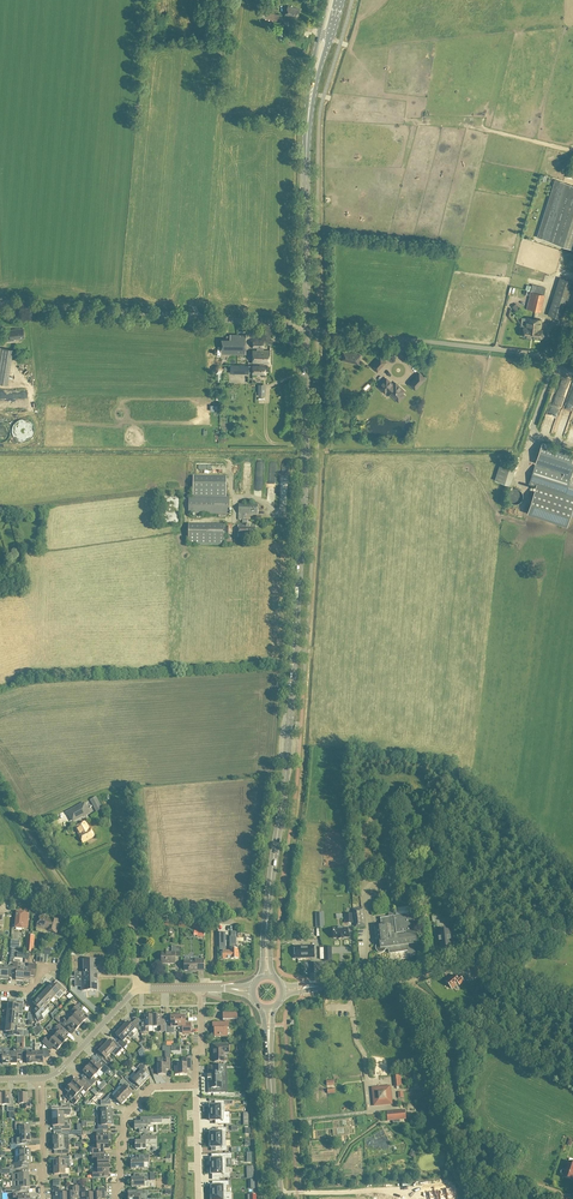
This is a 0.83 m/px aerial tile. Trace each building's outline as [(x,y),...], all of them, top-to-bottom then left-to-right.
[(261,11),(259,17),(273,21),(277,22),(278,19),(280,19),(280,16),(279,15),(271,13),(267,12),(267,13),(266,13),(263,12),(263,10),(266,11),(267,6),(263,5),(262,8),(261,8),(260,11),(261,11)] [(288,6),(285,16),(296,19),(299,9),(288,6)] [(555,180),(537,237),(572,249),(572,185),(555,180)] [(548,315),(562,319),(572,284),(572,282),(560,278),(548,315)] [(536,285),(534,292),(532,291),(527,309),(540,312),(544,294),(546,287),(536,285)] [(534,338),(536,319),(527,318),(526,328),(524,327),(523,336),(534,338)] [(536,319),(534,338),(542,339),(543,330),(541,329),(542,320),(536,319)] [(24,328),(10,330),(10,333),(6,334),(7,341),(15,341),(14,339),(24,338),(24,328)] [(222,340),(222,353),(246,354),(246,349),(238,349),(238,340),(246,340),(246,335),(231,335),(231,340),(222,340)] [(257,350),(253,350),(253,363),(260,363),(264,363),(270,363),(270,350),(264,350),(264,340),(253,340),(253,348),(257,348),(257,350)] [(1,349),(0,348),(0,384),(7,385),(13,350),(1,349)] [(360,356),(355,355),(343,352),(341,359),(354,362),(359,363),(360,356)] [(376,371),(385,361),(381,357),(371,367),(376,371)] [(253,366),(248,366),(248,372),(253,373),(253,374),(265,374),(265,366),(264,365),(264,363),(260,363),(260,365),(253,365),(253,366)] [(223,369),(220,366),(215,366),(213,370),(216,374),(218,374),(218,383),(220,383),(220,374),(223,369),(225,372),(228,369),(225,367),(223,369)] [(416,389),(426,379),(420,373),(410,383),(416,389)] [(400,401),(404,397),(404,394),(403,393),(405,391),(398,385),(391,385),(385,380),(379,387),(383,391),(385,389),(387,389),(392,393),(392,396),(398,401),(400,401)] [(536,463),(564,472),(563,475),(571,477),(572,471),(572,462),(572,459),(572,453),(542,443),(536,463)] [(509,485),(514,466),(498,462),(493,481),(509,485)] [(571,477),(563,475),(535,465),(529,484),(536,486),(527,514),(567,527),(570,517),(572,517),(572,478),(571,477)] [(226,494),(226,483),(193,483),(193,497),(189,497),(189,513),(229,514),(229,497),(226,497),(226,494)] [(239,504),(239,514),(238,514),(238,520),(242,520),(242,524),(248,524),(248,520),(249,520),(249,514),(258,514),(258,505),(239,504)] [(232,537),(224,537),(224,524),(189,524),(188,544),(224,545),(224,544),(232,544),(232,537)] [(256,525),(238,525),(238,537),(255,538),(256,525)] [(440,768),(438,781),(443,782),(446,770),(440,768)] [(102,808),(96,797),(91,800),(97,811),(102,808)] [(84,803),(72,809),(77,817),(88,811),(84,803)] [(85,822),(76,827),(80,834),(79,835),(83,842),(94,836),(90,828),(89,829),(85,822)] [(389,916),(380,917),(381,926),(374,927),(376,939),(377,938),(377,941),(376,941),(376,944),(376,945),(375,946),(375,948),(376,949),(376,950),(377,951),(378,952),(380,952),(381,952),(382,952),(384,951),(385,950),(385,949),(388,948),(389,950),(407,948),(408,951),(408,952),(409,953),(410,954),(412,955),(413,955),(415,955),(416,954),(417,952),(418,951),(418,949),(417,947),(414,922),(418,921),(417,913),(413,913),(412,913),(411,906),(395,908),(396,912),(396,916),(394,916),(393,912),(388,913),(389,916)] [(353,910),(356,927),(365,926),(363,908),(353,910)] [(17,912),(15,928),(23,928),(27,928),(29,914),(24,913),(17,912)] [(46,930),(50,918),(40,915),(37,927),(46,930)] [(440,921),(436,921),(437,927),(449,926),(448,920),(446,917),(440,918),(440,921)] [(50,918),(46,930),(56,933),(60,921),(50,918)] [(439,932),(441,945),(443,947),(451,946),(449,933),(450,933),(449,926),(445,927),(446,931),(439,932)] [(343,938),(349,938),(348,928),(341,928),(341,927),(336,927),(336,928),(333,929),(333,932),(332,932),(332,937),(334,937),(334,938),(339,938),(339,939),(343,939),(343,938)] [(225,932),(220,932),(220,942),(220,949),(223,949),(223,951),(223,959),(230,958),(230,959),(238,959),(238,949),(236,949),(236,947),(236,942),(236,937),(231,937),(230,937),(230,942),(230,947),(231,947),(231,949),(230,949),(230,952),(229,952),(229,950),(225,951),(225,949),(226,949),(226,942),(225,932)] [(33,953),(35,936),(27,935),(25,952),(33,953)] [(11,940),(10,948),(19,948),(20,941),(11,940)] [(314,958),(314,945),(294,946),(295,958),(314,958)] [(179,957),(180,946),(175,946),(175,948),(172,948),(172,952),(161,952),(161,963),(175,963),(175,957),(179,957)] [(185,957),(184,959),(184,971),(192,970),(192,971),(198,971),(198,967),(204,967),(204,959),(194,959),(194,961),(189,961),(189,958),(188,957),(185,957)] [(1,966),(0,978),(7,979),(7,975),(12,976),(14,958),(10,958),(9,965),(8,965),(8,967),(1,966)] [(14,958),(12,976),(16,976),(16,980),(23,980),(24,968),(21,968),(21,963),(14,962),(14,958)] [(83,960),(84,972),(75,972),(75,987),(82,987),(82,991),(97,990),(97,975),(99,975),(99,959),(83,960)] [(314,963),(314,973),(329,973),(328,962),(314,963)] [(28,968),(24,968),(23,980),(30,981),(30,977),(35,978),(36,965),(29,964),(28,968)] [(479,964),(475,965),(473,966),(476,977),(478,976),(483,974),(479,964)] [(456,977),(454,974),(446,981),(452,988),(458,983),(460,985),(464,981),(459,975),(456,977)] [(52,983),(48,988),(58,998),(61,995),(62,996),(67,990),(56,981),(53,984),(52,983)] [(48,988),(43,993),(51,1001),(53,998),(56,1001),(59,998),(58,998),(48,988)] [(51,1001),(43,993),(38,999),(48,1009),(50,1007),(48,1004),(51,1001)] [(48,1009),(38,999),(33,1004),(37,1007),(34,1010),(37,1013),(35,1016),(38,1020),(39,1022),(44,1019),(42,1015),(48,1008),(48,1009)] [(8,1011),(18,1012),(19,1005),(23,1005),(24,1001),(16,1001),(16,1004),(8,1004),(8,1011)] [(72,1017),(81,1025),(86,1019),(81,1014),(84,1011),(77,1005),(72,1011),(75,1014),(72,1017)] [(8,1011),(7,1018),(18,1019),(18,1014),(22,1015),(22,1012),(18,1012),(8,1011)] [(223,1020),(225,1020),(225,1022),(212,1022),(212,1029),(214,1029),(214,1037),(228,1036),(227,1028),(229,1028),(229,1022),(234,1022),(234,1020),(238,1020),(238,1013),(223,1013),(223,1020)] [(182,1015),(178,1015),(178,1027),(183,1026),(183,1033),(191,1033),(191,1023),(185,1023),(185,1017),(186,1017),(186,1014),(182,1015)] [(153,1027),(153,1015),(145,1016),(145,1020),(140,1021),(140,1028),(141,1027),(141,1032),(148,1032),(148,1027),(153,1027)] [(166,1031),(165,1024),(165,1020),(161,1020),(160,1015),(153,1015),(153,1027),(158,1027),(158,1031),(166,1031)] [(178,1027),(178,1015),(174,1016),(174,1015),(170,1015),(170,1018),(171,1018),(171,1024),(165,1024),(166,1031),(166,1033),(174,1033),(174,1027),(178,1027)] [(81,1025),(72,1017),(69,1021),(66,1017),(61,1023),(67,1029),(70,1026),(75,1031),(81,1025)] [(4,1020),(4,1025),(17,1026),(20,1026),(20,1024),(17,1023),(18,1019),(7,1018),(7,1020),(4,1020)] [(139,1019),(138,1020),(138,1019),(135,1020),(132,1023),(131,1022),(130,1024),(127,1022),(124,1026),(123,1025),(121,1028),(131,1037),(133,1035),(131,1033),(136,1027),(139,1029),(140,1028),(140,1021),(139,1019)] [(54,1036),(63,1044),(68,1038),(63,1034),(66,1031),(59,1024),(54,1029),(58,1033),(54,1036)] [(4,1025),(3,1030),(4,1031),(6,1031),(6,1032),(13,1032),(13,1037),(22,1036),(23,1036),(23,1035),(23,1030),(17,1030),(17,1026),(4,1025)] [(131,1037),(121,1028),(119,1030),(116,1034),(121,1039),(118,1042),(124,1048),(125,1049),(127,1047),(126,1046),(127,1045),(123,1041),(127,1037),(129,1039),(131,1037)] [(63,1044),(54,1036),(51,1040),(47,1037),(43,1041),(44,1043),(49,1048),(52,1045),(57,1050),(63,1044)] [(104,1046),(111,1053),(115,1057),(123,1048),(117,1043),(114,1045),(109,1040),(104,1046)] [(223,1051),(229,1051),(229,1044),(213,1044),(213,1054),(214,1054),(214,1062),(223,1061),(223,1051)] [(111,1053),(104,1046),(98,1052),(104,1057),(101,1059),(107,1065),(112,1060),(108,1056),(111,1053)] [(14,1053),(10,1053),(10,1064),(17,1064),(17,1061),(22,1061),(22,1057),(22,1049),(22,1048),(14,1048),(14,1053)] [(43,1051),(35,1052),(35,1063),(43,1063),(43,1056),(45,1056),(46,1058),(50,1056),(47,1048),(43,1049),(43,1051)] [(2,1049),(0,1049),(0,1061),(3,1061),(3,1064),(10,1064),(10,1053),(6,1053),(5,1049),(2,1049)] [(24,1049),(22,1049),(22,1057),(27,1057),(27,1063),(35,1063),(35,1052),(27,1052),(27,1049),(24,1049)] [(163,1058),(158,1058),(158,1063),(158,1075),(166,1075),(166,1070),(170,1070),(170,1058),(163,1058)] [(178,1063),(178,1067),(174,1067),(174,1074),(178,1074),(187,1074),(187,1069),(191,1069),(191,1058),(182,1059),(182,1063),(178,1063)] [(88,1066),(96,1074),(100,1070),(104,1075),(110,1069),(100,1060),(97,1064),(94,1060),(88,1066)] [(133,1072),(144,1082),(149,1077),(143,1072),(146,1069),(141,1064),(133,1072)] [(209,1072),(209,1075),(207,1075),(208,1079),(209,1079),(209,1088),(211,1088),(211,1093),(217,1092),(216,1088),(222,1088),(222,1072),(224,1072),(224,1065),(213,1065),(213,1072),(209,1072)] [(96,1074),(88,1066),(83,1072),(86,1075),(83,1078),(91,1086),(97,1081),(93,1077),(96,1074)] [(144,1082),(133,1072),(136,1075),(132,1080),(127,1075),(124,1078),(131,1085),(134,1082),(140,1087),(144,1082)] [(76,1078),(71,1084),(79,1092),(83,1088),(86,1092),(91,1086),(83,1078),(80,1082),(76,1078)] [(122,1088),(119,1091),(127,1099),(132,1093),(127,1088),(129,1085),(123,1079),(120,1082),(121,1083),(119,1085),(122,1088)] [(79,1092),(71,1084),(65,1090),(69,1093),(66,1096),(74,1104),(79,1099),(76,1096),(79,1092)] [(390,1085),(372,1087),(374,1105),(392,1103),(390,1085)] [(110,1093),(104,1100),(101,1100),(101,1105),(110,1104),(110,1100),(114,1100),(116,1099),(121,1104),(127,1099),(119,1091),(114,1097),(112,1095),(110,1093)] [(23,1109),(31,1108),(31,1101),(27,1101),(27,1093),(19,1093),(19,1104),(23,1104),(23,1109)] [(2,1094),(2,1105),(7,1105),(7,1111),(9,1111),(14,1111),(14,1098),(10,1098),(10,1094),(2,1094)] [(210,1108),(209,1108),(209,1113),(210,1113),(212,1113),(225,1112),(225,1105),(227,1105),(226,1105),(226,1101),(218,1101),(218,1105),(210,1105),(210,1108)] [(97,1118),(112,1117),(112,1109),(105,1110),(105,1105),(96,1106),(96,1110),(97,1110),(97,1118)] [(71,1108),(69,1108),(60,1109),(60,1112),(52,1113),(52,1119),(64,1119),(64,1115),(66,1115),(67,1116),(70,1116),(70,1115),(70,1113),(71,1113),(71,1108)] [(405,1110),(387,1112),(388,1120),(393,1120),(393,1123),(400,1122),(400,1119),(406,1118),(405,1110)] [(210,1113),(209,1113),(209,1117),(210,1117),(210,1121),(219,1120),(219,1124),(226,1124),(230,1124),(230,1120),(225,1120),(225,1112),(212,1113),(210,1113)] [(112,1120),(112,1117),(97,1118),(98,1123),(98,1130),(103,1130),(106,1130),(106,1125),(114,1125),(114,1120),(112,1120)] [(161,1117),(153,1117),(141,1118),(141,1122),(135,1122),(135,1129),(140,1129),(140,1133),(148,1133),(148,1125),(151,1125),(151,1123),(153,1123),(161,1122),(161,1117)] [(64,1119),(52,1119),(53,1126),(61,1126),(61,1129),(70,1129),(70,1125),(68,1125),(68,1122),(64,1123),(64,1119)] [(20,1134),(30,1134),(30,1126),(22,1127),(22,1122),(15,1122),(15,1130),(20,1130),(20,1134)] [(210,1135),(209,1135),(209,1140),(213,1140),(226,1139),(225,1132),(227,1132),(226,1128),(219,1128),(219,1132),(210,1132),(210,1135)] [(103,1130),(98,1130),(92,1130),(92,1137),(97,1137),(97,1142),(108,1141),(108,1140),(109,1140),(110,1139),(110,1135),(109,1135),(108,1135),(108,1134),(103,1134),(103,1130)] [(53,1143),(69,1143),(69,1136),(69,1134),(68,1132),(61,1132),(61,1136),(53,1136),(53,1137),(52,1138),(52,1142),(53,1143)] [(30,1134),(20,1134),(20,1138),(16,1138),(16,1145),(19,1145),(23,1145),(28,1145),(28,1141),(30,1141),(30,1134)] [(157,1136),(151,1136),(143,1136),(143,1140),(135,1141),(135,1149),(137,1149),(137,1150),(140,1150),(140,1149),(146,1149),(146,1145),(151,1144),(157,1144),(157,1136)] [(213,1140),(209,1140),(209,1144),(210,1144),(210,1147),(219,1147),(219,1151),(227,1151),(227,1147),(226,1147),(226,1139),(213,1140)] [(108,1141),(97,1142),(97,1147),(92,1147),(92,1154),(104,1154),(104,1149),(109,1149),(108,1141)] [(69,1143),(53,1143),(53,1150),(62,1150),(62,1154),(69,1154),(69,1150),(68,1150),(68,1143),(69,1143)] [(104,1154),(92,1154),(93,1161),(98,1161),(98,1166),(109,1165),(109,1158),(104,1158),(104,1154)] [(211,1162),(210,1162),(210,1166),(213,1166),(226,1166),(226,1159),(232,1159),(232,1154),(219,1154),(219,1158),(211,1159),(211,1162)] [(144,1162),(149,1162),(149,1155),(139,1155),(139,1159),(131,1159),(131,1169),(144,1168),(144,1162)] [(31,1156),(19,1157),(15,1157),(15,1165),(11,1165),(11,1169),(19,1169),(22,1169),(22,1163),(31,1163),(31,1156)] [(54,1167),(70,1167),(69,1156),(61,1156),(61,1160),(54,1160),(54,1167)] [(560,1172),(560,1173),(561,1174),(562,1174),(563,1175),(562,1176),(572,1180),(572,1177),(572,1159),(571,1158),(569,1159),(568,1162),(567,1161),(564,1170),(563,1170),(562,1170),(561,1170),(560,1171),(560,1172)] [(109,1165),(98,1166),(98,1171),(93,1171),(93,1178),(109,1177),(109,1173),(109,1165)] [(213,1166),(210,1166),(210,1171),(211,1171),(211,1174),(220,1174),(220,1178),(230,1178),(230,1173),(226,1173),(226,1166),(213,1166)] [(70,1167),(54,1167),(54,1175),(61,1174),(62,1178),(69,1178),(69,1174),(65,1174),(65,1167),(70,1167)] [(14,1181),(29,1181),(29,1173),(21,1174),(21,1170),(14,1170),(14,1174),(14,1181)] [(148,1174),(139,1174),(139,1178),(132,1178),(132,1187),(137,1186),(149,1186),(149,1182),(148,1181),(148,1174)] [(14,1188),(13,1188),(4,1188),(5,1193),(13,1193),(14,1193),(22,1193),(22,1188),(29,1188),(29,1181),(14,1181),(14,1188)] [(211,1189),(210,1189),(211,1193),(212,1193),(214,1193),(231,1193),(231,1192),(227,1193),(227,1185),(229,1185),(229,1181),(220,1181),(220,1185),(213,1185),(211,1185),(211,1189)] [(67,1193),(67,1198),(75,1198),(79,1198),(79,1186),(72,1186),(72,1193),(67,1193)] [(422,1192),(423,1197),(424,1197),(424,1198),(453,1198),(455,1198),(454,1194),(453,1194),(452,1192),(454,1191),(453,1187),(443,1189),(443,1190),(432,1192),(431,1191),(422,1192)] [(67,1193),(62,1193),(62,1188),(54,1188),(54,1198),(67,1198),(67,1193)] [(93,1193),(88,1193),(88,1188),(81,1188),(81,1198),(93,1198),(93,1193)] [(93,1198),(105,1198),(105,1188),(98,1188),(98,1193),(93,1193),(93,1198)] [(145,1194),(144,1190),(136,1190),(137,1194),(128,1195),(128,1198),(146,1198),(146,1194),(145,1194)]
